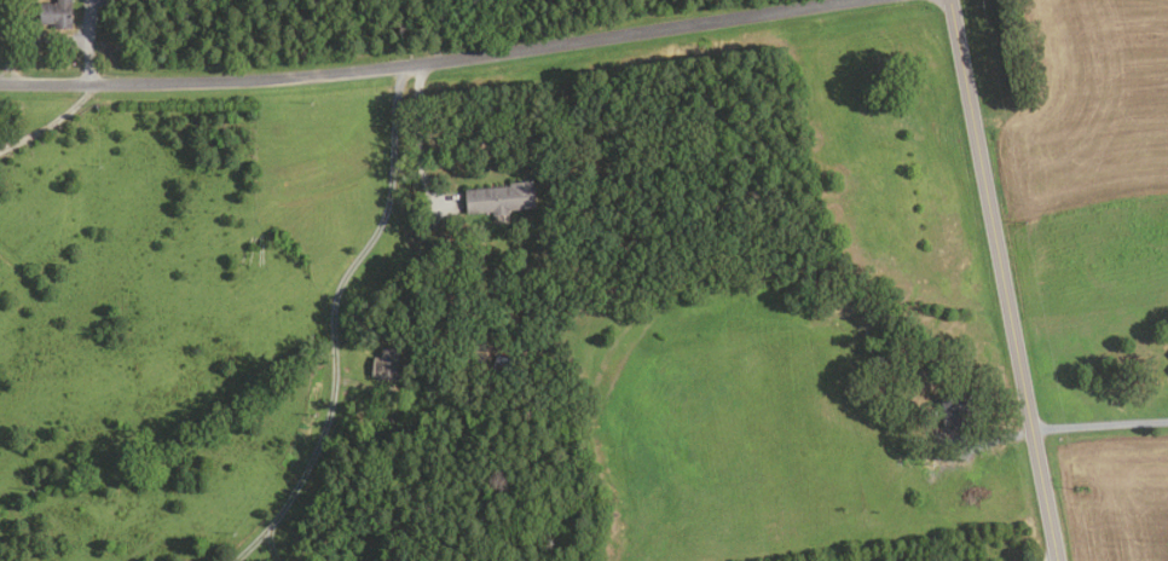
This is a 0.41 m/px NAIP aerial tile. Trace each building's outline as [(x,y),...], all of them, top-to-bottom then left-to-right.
[(53,5),(53,0),(70,0),(70,30),(52,30),(52,24),(39,24),(39,5),(53,5)] [(493,214),(493,210),(467,213),(466,189),(508,186),(508,184),(534,181),(537,208),(508,209),(508,213),(493,214)] [(399,348),(395,380),(378,377),(378,375),(371,374),(374,355),(380,357),(381,346),(399,348)] [(895,354),(892,369),(874,366),(877,351),(895,354)]
